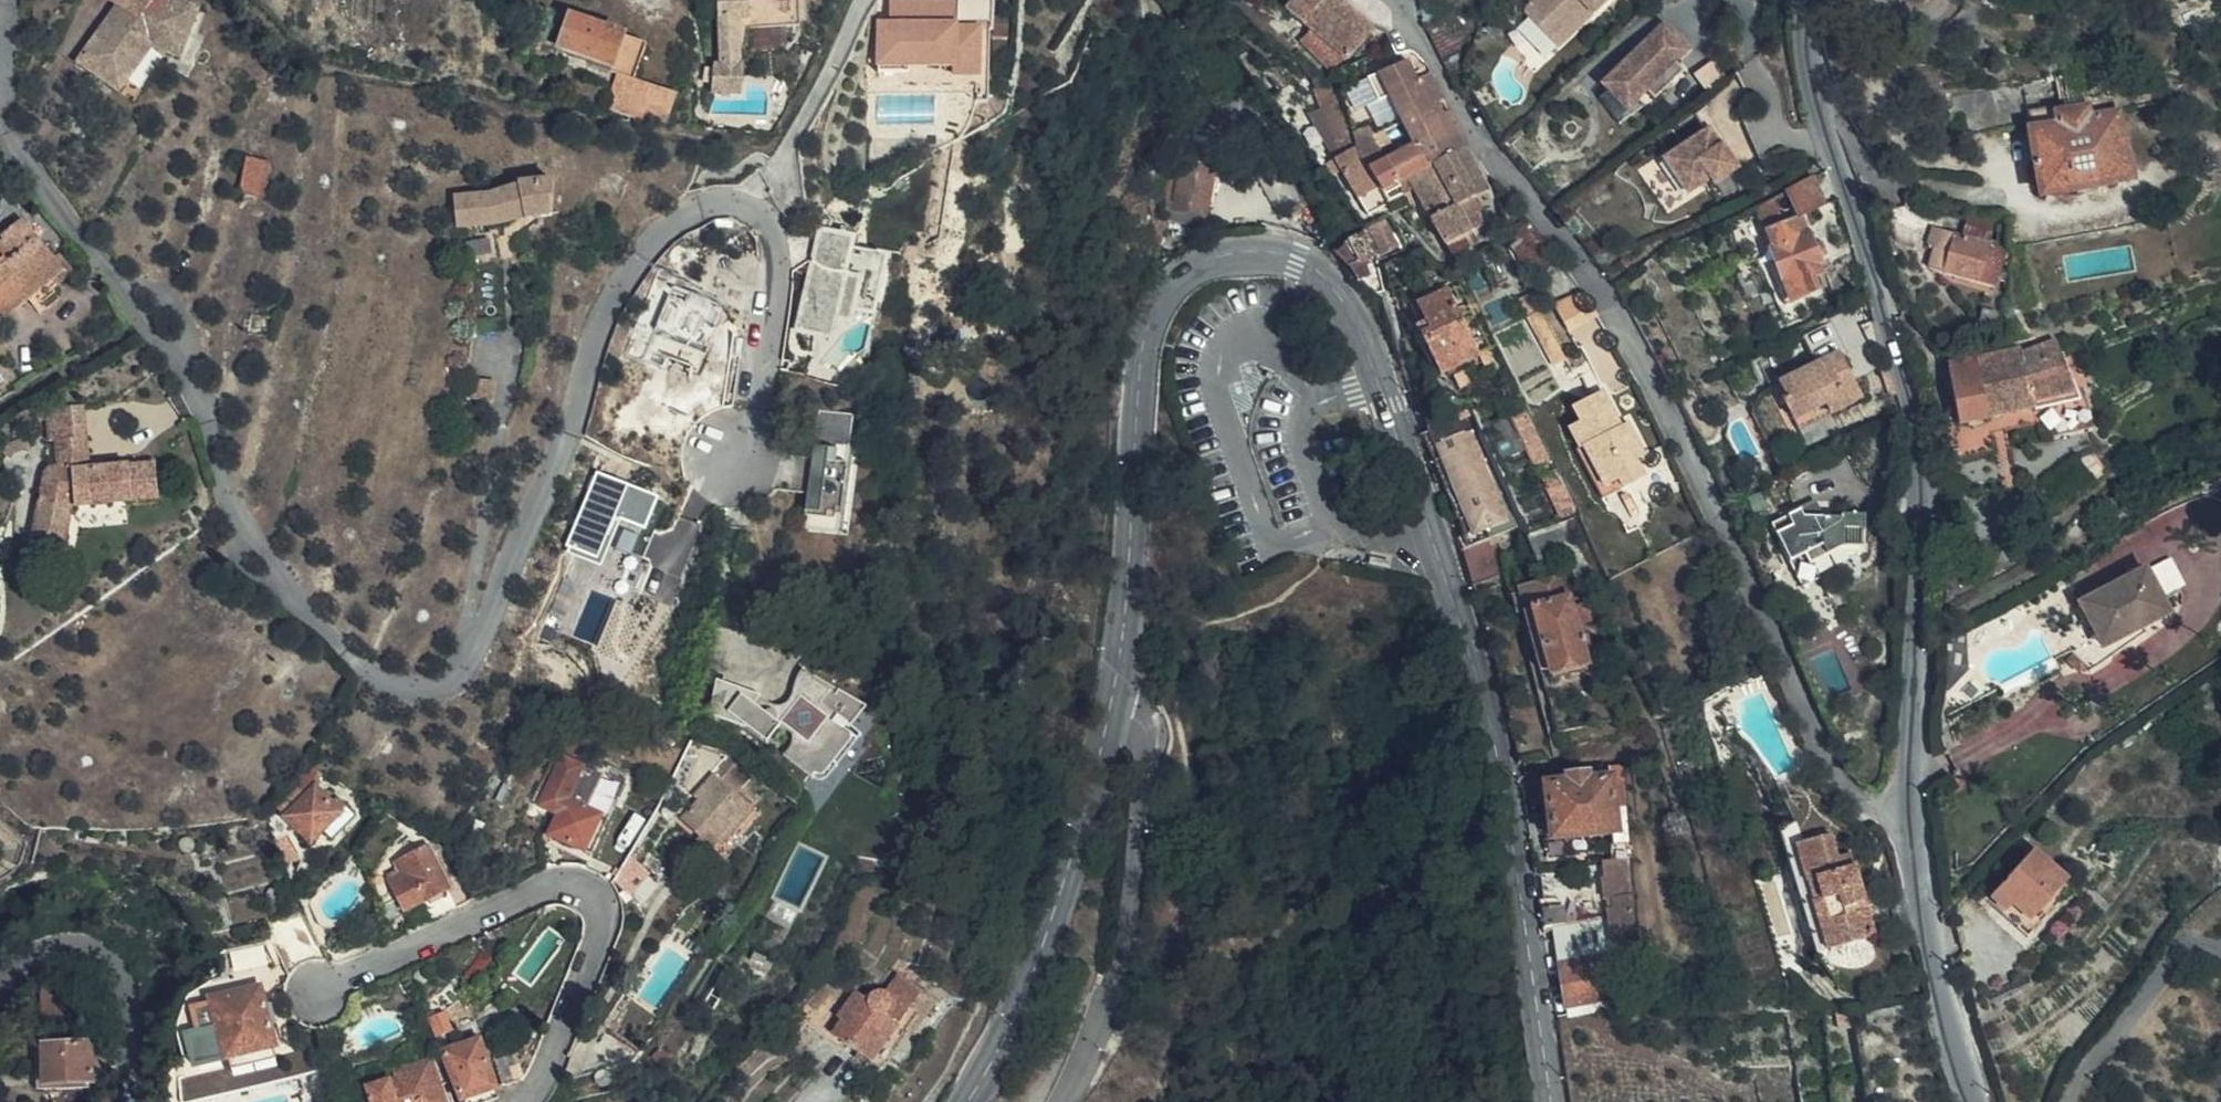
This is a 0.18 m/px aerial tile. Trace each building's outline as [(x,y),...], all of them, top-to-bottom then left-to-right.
[(125,76),(150,41),(173,52),(194,4),(184,0),(118,0),(77,61),(95,72),(103,62),(125,76)] [(921,0),(888,0),(887,21),(878,20),(877,61),(908,62),(908,54),(928,55),(928,64),(951,64),(950,72),(974,73),(973,100),(984,100),(987,26),(952,25),(953,10),(930,8),(930,0),(921,0)] [(953,2),(930,0),(930,8),(953,10),(953,2)] [(1329,73),(1350,56),(1373,28),(1338,0),(1320,0),(1319,1),(1318,0),(1292,0),(1282,10),(1306,33),(1295,45),(1306,54),(1329,73)] [(1528,12),(1553,38),(1589,4),(1595,11),(1606,0),(1531,0),(1528,12)] [(1589,4),(1553,38),(1560,45),(1595,11),(1589,4)] [(613,67),(625,34),(569,15),(557,46),(599,61),(613,67)] [(1456,19),(1425,32),(1456,94),(1464,88),(1463,41),(1460,28),(1456,19)] [(1687,52),(1664,28),(1603,86),(1607,90),(1626,110),(1645,93),(1654,101),(1677,79),(1668,70),(1675,63),(1687,52)] [(743,90),(744,31),(721,30),(719,51),(714,51),(714,63),(711,64),(712,90),(743,90)] [(644,40),(625,34),(613,67),(599,61),(598,65),(620,72),(632,77),(644,40)] [(1407,40),(1389,51),(1395,62),(1414,52),(1407,40)] [(908,54),(908,62),(928,64),(928,55),(908,54)] [(908,62),(877,61),(877,70),(908,70),(908,62)] [(117,87),(125,76),(103,62),(95,72),(117,87)] [(1684,73),(1675,63),(1668,70),(1677,79),(1684,73)] [(1390,102),(1401,124),(1435,108),(1431,98),(1426,101),(1420,90),(1407,65),(1370,83),(1368,84),(1379,107),(1390,102)] [(2059,85),(2027,92),(2034,126),(2049,196),(2137,177),(2112,67),(2058,78),(2059,85)] [(673,94),(632,77),(620,72),(611,104),(646,115),(665,119),(673,94)] [(1433,83),(1420,90),(1426,101),(1431,98),(1435,108),(1438,107),(1445,103),(1433,83)] [(1324,113),(1342,106),(1334,88),(1317,95),(1324,113)] [(2034,126),(2027,92),(2026,88),(1954,103),(1958,120),(1968,118),(1973,140),(2034,126)] [(1626,110),(1607,90),(1599,100),(1618,126),(1644,108),(1654,101),(1645,93),(1626,110)] [(1355,139),(1342,106),(1324,113),(1341,161),(1333,166),(1340,178),(1364,224),(1384,213),(1376,195),(1368,177),(1365,169),(1384,160),(1374,138),(1365,142),(1362,137),(1355,139)] [(1435,108),(1401,124),(1412,146),(1455,125),(1450,114),(1444,116),(1438,107),(1435,108)] [(1341,161),(1324,113),(1313,117),(1333,166),(1341,161)] [(1455,125),(1412,146),(1424,170),(1435,166),(1453,155),(1466,150),(1455,125)] [(1716,142),(1708,131),(1663,161),(1686,197),(1710,181),(1713,186),(1737,170),(1721,146),(1720,147),(1715,150),(1711,145),(1716,142)] [(1720,147),(1716,142),(1711,145),(1715,150),(1720,147)] [(1384,160),(1365,169),(1368,177),(1376,195),(1395,186),(1407,179),(1424,170),(1412,146),(1384,160)] [(1466,150),(1453,155),(1435,166),(1453,210),(1472,201),(1474,200),(1485,195),(1466,150)] [(260,196),(266,160),(245,155),(237,192),(260,196)] [(1206,216),(1213,168),(1172,161),(1164,200),(1175,202),(1172,211),(1206,216)] [(1340,178),(1333,166),(1326,169),(1333,182),(1340,178)] [(1435,166),(1424,170),(1407,179),(1416,196),(1429,222),(1453,210),(1435,166)] [(1407,179),(1395,186),(1403,201),(1416,196),(1407,179)] [(1825,207),(1812,180),(1786,194),(1798,222),(1825,207)] [(553,214),(552,181),(517,182),(516,186),(484,193),(455,193),(455,198),(455,209),(454,221),(498,221),(553,214)] [(1453,210),(1429,222),(1443,249),(1467,237),(1482,229),(1475,215),(1479,213),(1472,201),(1453,210)] [(1767,203),(1752,211),(1759,226),(1775,218),(1767,203)] [(25,218),(3,232),(7,238),(0,243),(0,318),(64,271),(25,218)] [(1819,270),(1819,268),(1817,264),(1813,253),(1798,222),(1764,238),(1772,254),(1768,256),(1772,266),(1783,291),(1776,294),(1784,310),(1815,296),(1810,284),(1819,280),(1816,271),(1819,270)] [(1404,256),(1390,227),(1366,236),(1334,251),(1336,256),(1354,275),(1377,266),(1404,256)] [(824,271),(826,271),(817,284),(814,296),(803,294),(796,329),(811,333),(828,336),(832,317),(849,307),(869,311),(878,273),(871,272),(875,255),(855,250),(846,248),(848,237),(826,232),(817,230),(810,262),(811,263),(814,264),(815,266),(816,267),(819,268),(821,269),(824,271)] [(1449,261),(1473,251),(1467,237),(1443,249),(1449,261)] [(1944,267),(1949,241),(1934,238),(1929,264),(1944,267)] [(2001,252),(1949,241),(1944,267),(1941,278),(1980,288),(1981,284),(1994,288),(2001,252)] [(1813,253),(1817,264),(1824,260),(1819,251),(1813,253)] [(810,262),(803,294),(814,296),(817,284),(826,271),(824,271),(821,269),(819,268),(816,267),(815,266),(814,264),(811,263),(810,262)] [(1783,291),(1772,266),(1766,269),(1776,294),(1783,291)] [(1590,310),(1582,295),(1553,310),(1567,338),(1570,337),(1596,324),(1590,310)] [(1477,359),(1445,296),(1417,309),(1423,324),(1415,328),(1439,379),(1477,359)] [(1529,320),(1554,366),(1566,359),(1541,313),(1529,320)] [(1528,322),(1517,327),(1530,354),(1541,348),(1528,322)] [(2003,349),(2004,322),(1983,322),(1982,349),(2003,349)] [(2070,379),(2066,364),(2062,346),(2019,360),(2018,354),(1945,371),(1958,429),(2033,412),(2027,388),(2070,379)] [(1541,348),(1530,354),(1535,364),(1546,358),(1541,348)] [(1546,358),(1535,364),(1541,377),(1553,371),(1546,358)] [(1810,410),(1815,419),(1834,408),(1822,381),(1835,373),(1828,358),(1769,388),(1779,405),(1772,409),(1780,424),(1810,410)] [(2069,363),(2066,364),(2070,379),(2027,388),(2033,412),(2034,417),(2043,415),(2049,441),(2091,430),(2082,395),(2077,395),(2069,363)] [(493,383),(468,378),(464,399),(490,403),(493,383)] [(1611,484),(1615,492),(1637,483),(1631,467),(1640,462),(1629,437),(1623,440),(1618,429),(1603,395),(1579,406),(1578,413),(1582,422),(1569,428),(1578,449),(1583,447),(1600,490),(1611,484)] [(1421,401),(1431,424),(1446,417),(1436,396),(1424,401),(1421,401)] [(159,501),(158,463),(93,464),(85,405),(48,410),(48,414),(50,439),(57,438),(59,465),(49,465),(36,533),(68,540),(76,507),(159,501)] [(2117,421),(2110,410),(2096,417),(2103,429),(2117,421)] [(1461,549),(1493,540),(1490,528),(1507,520),(1459,412),(1446,417),(1431,424),(1434,431),(1427,433),(1465,532),(1455,535),(1461,549)] [(1625,426),(1618,429),(1623,440),(1629,437),(1625,426)] [(1548,479),(1527,432),(1511,439),(1533,486),(1548,479)] [(835,448),(813,445),(811,457),(811,459),(806,492),(804,510),(818,512),(839,515),(846,463),(848,445),(836,443),(835,448)] [(841,533),(853,445),(848,445),(846,463),(839,515),(836,533),(841,533)] [(1574,451),(1594,500),(1615,492),(1611,484),(1600,490),(1583,447),(1578,449),(1574,451)] [(811,457),(785,453),(784,458),(781,473),(772,487),(806,492),(811,459),(811,457)] [(647,529),(661,496),(599,470),(568,545),(572,546),(570,551),(604,565),(623,519),(647,529)] [(1566,515),(1556,493),(1540,501),(1551,522),(1566,515)] [(818,512),(804,510),(801,528),(836,533),(839,515),(818,512)] [(1859,552),(1858,520),(1834,517),(1834,520),(1808,518),(1796,523),(1793,516),(1744,541),(1761,578),(1781,568),(1794,594),(1816,582),(1808,567),(1841,552),(1859,552)] [(1580,545),(1573,520),(1528,538),(1526,539),(1536,564),(1563,554),(1570,573),(1583,600),(1606,589),(1605,588),(1580,545)] [(1461,549),(1470,589),(1505,578),(1493,540),(1461,549)] [(1522,553),(1507,557),(1510,565),(1514,564),(1516,568),(1526,565),(1522,553)] [(2112,590),(2078,609),(2102,652),(2145,628),(2165,618),(2142,573),(2125,583),(2112,590)] [(2120,576),(2108,583),(2112,590),(2125,583),(2120,576)] [(1569,610),(1562,584),(1525,594),(1517,597),(1521,614),(1530,612),(1547,674),(1584,665),(1581,655),(1589,653),(1584,635),(1577,638),(1569,610)] [(1521,614),(1517,597),(1510,598),(1515,616),(1521,614)] [(1584,606),(1569,610),(1577,638),(1584,635),(1581,625),(1589,623),(1584,606)] [(1530,612),(1521,614),(1537,674),(1547,674),(1530,612)] [(2076,657),(2070,661),(2077,672),(2082,668),(2076,657)] [(833,694),(802,670),(793,681),(793,682),(794,687),(793,690),(793,695),(791,699),(788,702),(785,705),(782,708),(777,710),(773,711),(769,711),(766,710),(764,714),(755,705),(758,695),(715,679),(708,712),(733,729),(737,727),(812,777),(816,772),(821,774),(825,774),(828,772),(849,742),(840,733),(844,730),(849,732),(865,707),(837,690),(833,694)] [(793,682),(793,681),(785,692),(777,701),(771,703),(766,704),(762,702),(758,695),(755,705),(764,714),(766,710),(769,711),(773,711),(777,710),(782,708),(785,705),(788,702),(791,699),(793,695),(793,690),(794,687),(793,682)] [(587,800),(600,769),(560,750),(537,801),(555,811),(544,833),(582,851),(603,808),(587,800)] [(718,759),(702,779),(714,788),(720,780),(728,786),(736,774),(718,759)] [(1623,763),(1603,766),(1605,778),(1586,780),(1585,772),(1565,775),(1566,784),(1542,787),(1549,842),(1609,833),(1611,844),(1608,845),(1613,899),(1607,900),(1609,914),(1605,915),(1606,921),(1549,931),(1564,1012),(1622,1000),(1627,955),(1618,925),(1636,922),(1623,763)] [(670,820),(691,837),(695,832),(706,841),(709,843),(723,826),(738,807),(721,794),(714,788),(702,779),(698,776),(680,797),(685,801),(670,820)] [(714,788),(721,794),(728,786),(720,780),(714,788)] [(309,793),(296,781),(273,809),(284,819),(284,821),(309,845),(311,846),(322,833),(332,841),(354,817),(327,792),(322,798),(312,790),(309,793)] [(723,826),(709,843),(701,854),(714,864),(736,836),(723,826)] [(695,832),(691,837),(686,843),(698,851),(706,841),(695,832)] [(288,839),(277,844),(287,869),(301,861),(288,839)] [(1875,940),(1850,855),(1835,860),(1827,841),(1785,854),(1817,957),(1875,940)] [(444,887),(424,848),(393,862),(402,882),(391,887),(403,911),(445,888),(444,887)] [(2029,922),(2065,883),(2031,854),(1990,902),(2003,914),(2011,906),(2029,922)] [(624,901),(639,880),(625,869),(611,890),(624,901)] [(474,902),(461,877),(444,887),(445,888),(456,910),(474,902)] [(1534,880),(1537,899),(1564,895),(1561,877),(1534,880)] [(79,1013),(76,977),(38,979),(40,1015),(79,1013)] [(935,1007),(897,978),(885,992),(880,990),(873,991),(867,1001),(855,992),(836,1018),(842,1021),(832,1036),(876,1070),(904,1034),(911,1039),(935,1007)] [(229,1060),(272,1048),(273,1047),(256,989),(210,1003),(210,1005),(190,1011),(197,1036),(182,1041),(192,1072),(229,1060)] [(455,1009),(442,1014),(444,1019),(457,1015),(455,1009)] [(442,1014),(426,1020),(434,1038),(450,1032),(444,1019),(442,1014)] [(91,1078),(89,1035),(39,1035),(41,1081),(91,1078)] [(463,1047),(473,1043),(472,1037),(461,1041),(463,1047)] [(441,1054),(460,1101),(487,1101),(496,1099),(473,1043),(463,1047),(441,1054)] [(275,1060),(272,1048),(229,1060),(233,1073),(275,1060)] [(502,1088),(521,1081),(512,1053),(491,1059),(502,1088)] [(431,1061),(391,1073),(394,1081),(364,1090),(368,1101),(444,1101),(431,1061)]
